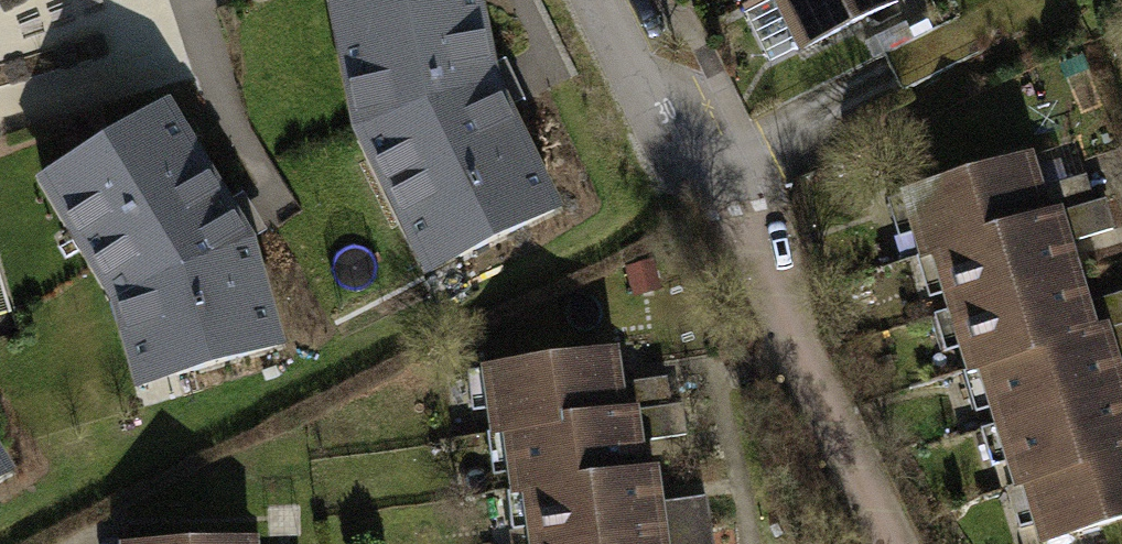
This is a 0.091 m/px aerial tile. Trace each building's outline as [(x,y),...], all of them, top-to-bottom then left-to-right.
[(333,3),(357,134),(427,277),(561,211),(499,87),(482,0),(351,0),(333,3)] [(802,58),(908,5),(906,0),(773,0),(802,58)] [(167,76),(6,166),(93,299),(118,406),(290,358),(246,204),(167,76)] [(1034,149),(898,192),(919,259),(929,256),(1097,199),(1089,171),(1048,186),(1034,149)] [(1097,199),(929,256),(945,308),(1080,261),(1073,239),(1105,228),(1097,199)] [(945,308),(966,372),(977,368),(1121,324),(1121,290),(1092,300),(1080,261),(945,308)] [(977,368),(994,422),(1121,382),(1121,358),(1121,356),(1121,324),(977,368)] [(475,361),(488,431),(503,430),(511,492),(522,492),(529,543),(713,543),(706,494),(666,501),(662,481),(659,464),(650,464),(648,452),(646,440),(697,431),(685,371),(624,381),(622,362),(620,343),(475,361)] [(994,422),(1014,488),(1022,485),(1121,452),(1121,382),(994,422)] [(1022,485),(1041,543),(1121,518),(1121,452),(1022,485)] [(9,471),(0,457),(0,477),(9,471)]
